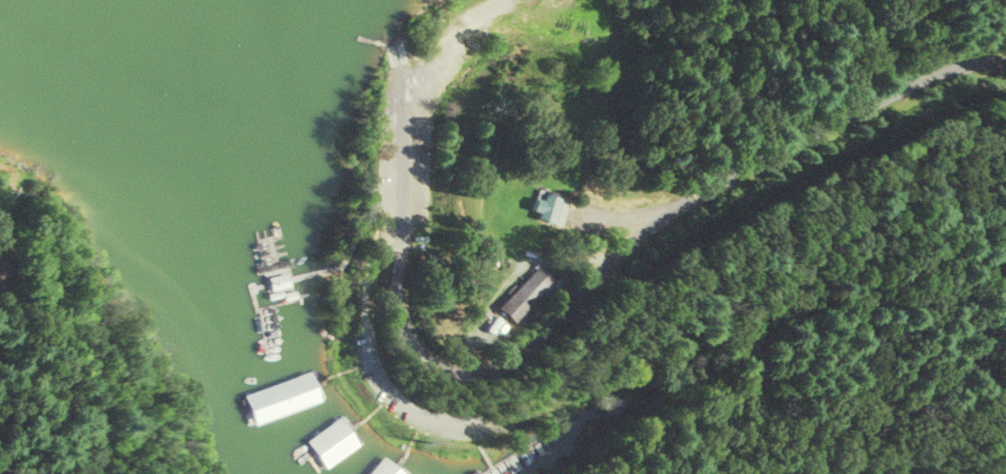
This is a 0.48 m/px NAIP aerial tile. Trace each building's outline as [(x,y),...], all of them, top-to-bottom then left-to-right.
[(564,229),(571,199),(541,192),(533,222),(564,229)] [(541,265),(504,305),(520,320),(557,280),(541,265)] [(242,392),(252,423),(319,401),(310,371),(242,392)] [(324,469),(359,447),(340,418),(305,440),(324,469)] [(383,456),(368,473),(404,473),(383,456)]
